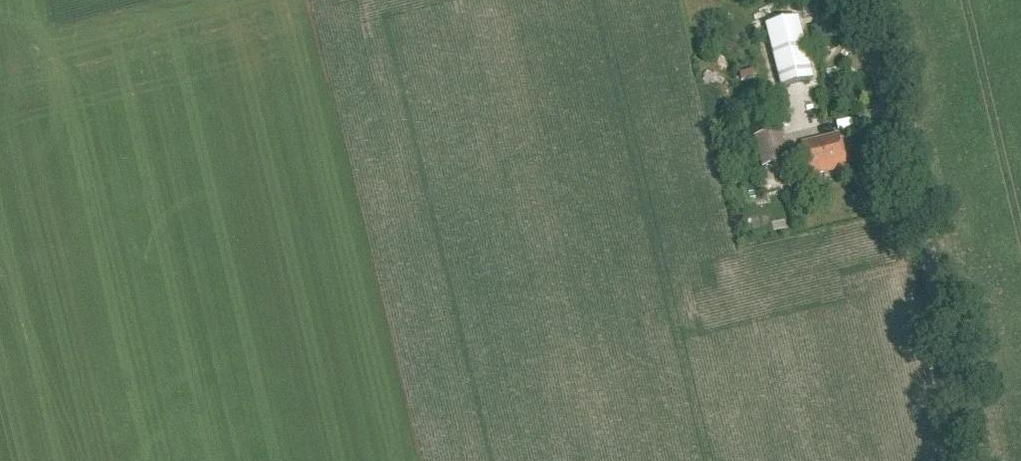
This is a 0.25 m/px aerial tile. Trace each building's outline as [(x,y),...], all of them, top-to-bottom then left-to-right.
[(798,18),(765,26),(781,89),(813,81),(798,18)] [(765,169),(791,162),(783,131),(757,138),(765,169)] [(811,176),(845,168),(837,134),(802,143),(811,176)]
